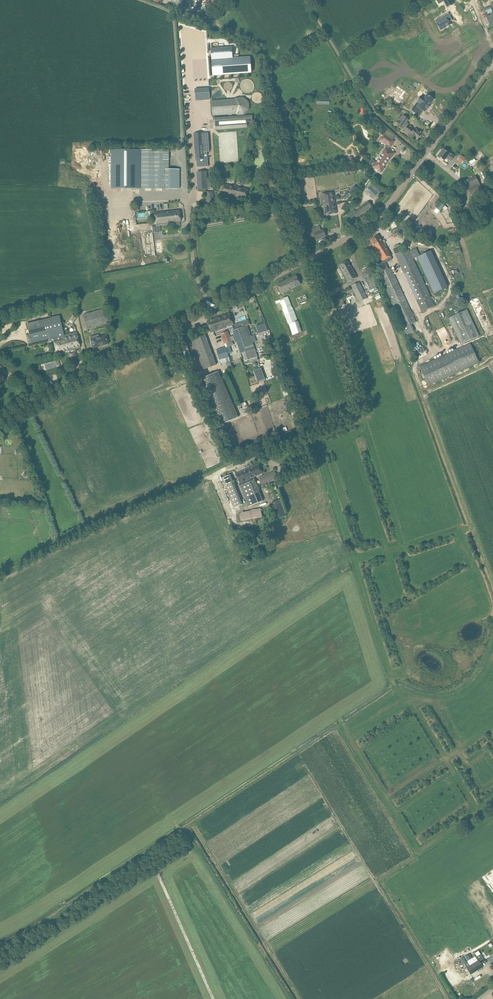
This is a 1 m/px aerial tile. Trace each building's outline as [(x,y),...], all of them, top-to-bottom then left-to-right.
[(209,0),(206,0),(202,2),(203,3),(207,10),(213,7),(209,0)] [(441,19),(438,21),(439,23),(438,23),(442,30),(447,27),(449,26),(450,25),(449,23),(452,21),(453,21),(448,13),(441,18),(441,19)] [(232,47),(211,49),(213,76),(251,73),(250,57),(239,58),(233,58),(232,55),(232,47)] [(193,61),(194,81),(210,80),(209,60),(193,61)] [(202,89),(195,90),(196,99),(200,98),(200,100),(210,99),(209,88),(202,89)] [(399,89),(392,98),(396,101),(398,98),(404,102),(409,96),(399,89)] [(414,112),(414,113),(417,109),(421,112),(423,110),(425,112),(427,109),(429,107),(428,107),(433,99),(427,95),(424,98),(422,96),(418,102),(421,103),(418,107),(414,112)] [(212,100),(212,115),(247,114),(247,110),(249,110),(249,98),(212,100)] [(214,129),(248,128),(247,122),(252,122),(252,115),(213,117),(214,129)] [(403,127),(408,120),(403,115),(400,118),(399,118),(396,121),(403,127)] [(408,125),(404,130),(410,135),(410,136),(414,139),(416,137),(417,138),(421,134),(415,129),(414,130),(408,125)] [(208,133),(194,134),(196,158),(197,166),(208,166),(208,157),(207,152),(209,151),(208,133)] [(380,140),(390,147),(394,141),(384,134),(380,140)] [(376,162),(373,167),(381,173),(384,168),(383,167),(390,157),(391,158),(394,153),(386,147),(383,152),(384,153),(377,163),(376,162)] [(168,150),(109,150),(109,189),(179,189),(179,169),(168,169),(168,150)] [(440,158),(444,160),(446,158),(451,161),(455,156),(450,153),(449,154),(444,150),(441,153),(440,152),(437,157),(440,158)] [(461,154),(457,160),(462,163),(466,158),(461,154)] [(207,180),(206,172),(197,173),(198,189),(211,188),(211,180),(207,180)] [(465,182),(468,187),(472,196),(483,190),(476,176),(465,182)] [(235,186),(224,184),(222,194),(228,195),(228,194),(231,195),(230,196),(233,196),(235,186)] [(374,198),(380,191),(372,184),(366,190),(374,198)] [(235,186),(233,196),(246,199),(248,189),(235,186)] [(322,195),(323,206),(335,204),(334,193),(322,195)] [(348,214),(350,216),(353,220),(372,206),(368,202),(355,211),(354,210),(348,214)] [(448,208),(445,206),(441,202),(435,207),(439,211),(443,208),(446,210),(448,208)] [(323,206),(325,215),(337,213),(335,204),(323,206)] [(470,204),(463,207),(464,208),(463,208),(470,225),(479,221),(471,204),(470,204)] [(179,210),(154,213),(155,225),(174,223),(174,226),(179,225),(179,223),(181,223),(179,210)] [(218,210),(216,217),(228,218),(230,211),(218,210)] [(314,233),(316,240),(326,236),(324,230),(314,233)] [(143,258),(155,257),(153,232),(141,233),(143,258)] [(372,241),(371,242),(383,262),(385,260),(385,261),(376,266),(404,328),(416,322),(391,268),(388,269),(385,263),(393,259),(378,235),(371,240),(372,241)] [(401,246),(393,250),(405,274),(417,268),(408,248),(403,251),(401,246)] [(418,256),(432,294),(447,288),(433,250),(418,256)] [(357,278),(350,265),(348,261),(340,265),(349,282),(357,278)] [(417,268),(405,274),(422,312),(435,306),(417,268)] [(361,275),(363,279),(373,274),(371,270),(361,275)] [(277,284),(282,294),(301,284),(296,275),(277,284)] [(365,279),(366,282),(365,283),(368,291),(376,287),(375,284),(376,283),(373,275),(365,279)] [(359,282),(356,284),(352,286),(360,302),(367,298),(359,282)] [(296,299),(298,303),(307,299),(305,295),(296,299)] [(283,309),(289,324),(297,321),(288,297),(280,300),(280,301),(276,303),(279,310),(283,309)] [(345,306),(342,298),(336,300),(339,308),(345,306)] [(105,309),(83,314),(87,329),(109,323),(105,309)] [(479,336),(467,309),(449,318),(461,344),(479,336)] [(207,321),(211,333),(234,325),(230,314),(207,321)] [(31,344),(53,339),(64,336),(64,335),(59,316),(27,323),(31,344)] [(302,333),(298,321),(288,325),(292,336),(302,333)] [(237,327),(234,328),(235,330),(242,353),(243,353),(244,357),(246,361),(244,361),(244,362),(249,361),(250,363),(258,360),(254,349),(252,343),(250,337),(247,326),(246,324),(237,327)] [(265,324),(256,327),(258,334),(267,331),(265,324)] [(228,331),(221,334),(225,344),(232,341),(228,331)] [(76,332),(64,335),(64,336),(65,339),(64,339),(65,342),(68,342),(71,352),(70,352),(70,354),(68,355),(71,365),(78,363),(75,353),(74,350),(80,348),(76,332)] [(109,344),(106,335),(99,337),(98,335),(90,337),(91,339),(90,340),(92,345),(95,344),(96,347),(109,344)] [(205,335),(191,340),(202,370),(216,365),(205,335)] [(65,339),(64,336),(53,339),(53,341),(56,354),(68,350),(68,351),(70,350),(71,352),(68,342),(65,342),(64,339),(65,339)] [(470,343),(420,366),(429,386),(480,362),(470,343)] [(226,347),(217,350),(219,360),(229,357),(228,354),(226,347)] [(261,368),(254,371),(258,382),(266,379),(261,368)] [(199,380),(219,426),(238,417),(218,371),(199,380)] [(250,468),(236,474),(240,484),(249,507),(263,501),(255,480),(255,479),(254,477),(258,475),(263,473),(259,464),(250,468)] [(259,477),(261,482),(262,484),(263,487),(267,485),(266,483),(277,478),(275,471),(259,477)] [(230,475),(222,478),(234,508),(242,504),(230,475)] [(281,499),(272,502),(278,519),(286,516),(287,516),(285,512),(281,499)] [(261,508),(254,510),(256,519),(263,517),(261,508)] [(479,961),(483,959),(483,958),(485,957),(482,953),(476,957),(475,956),(473,957),(474,958),(469,961),(468,960),(467,961),(468,962),(464,964),(471,974),(483,967),(479,961)]
